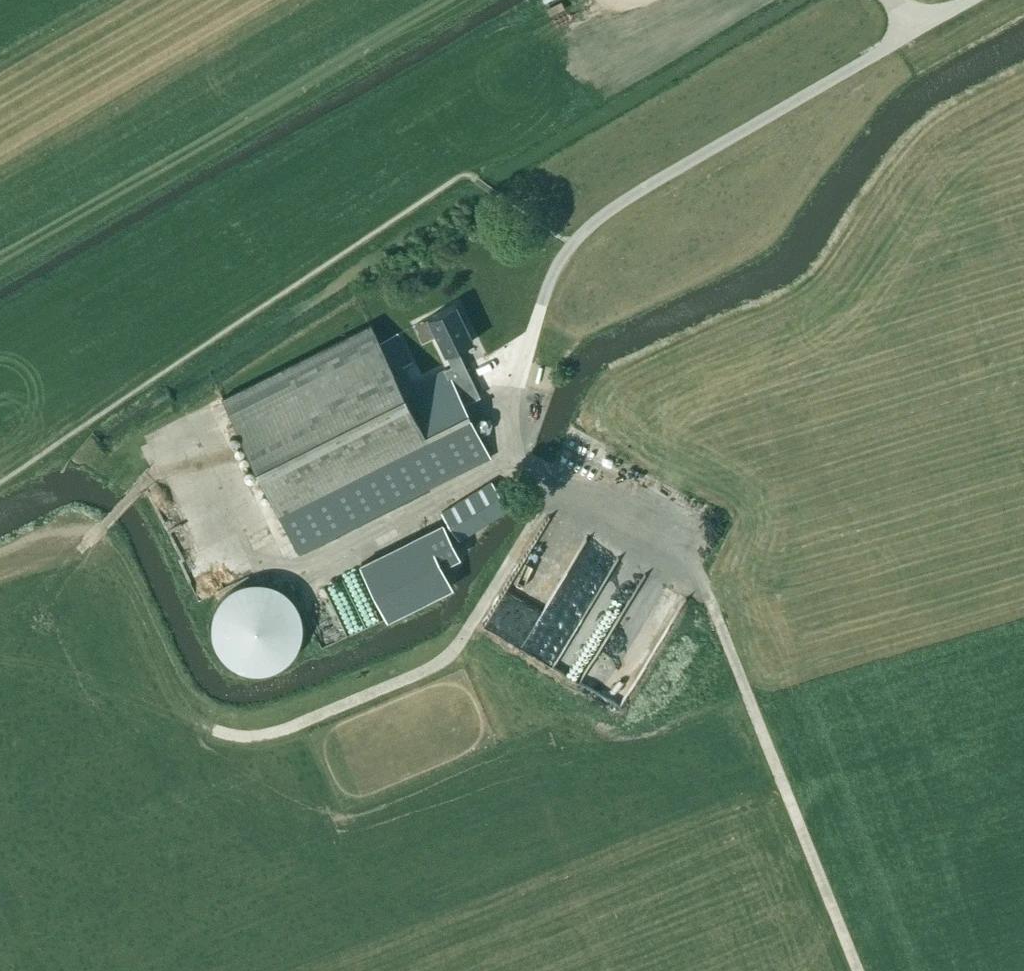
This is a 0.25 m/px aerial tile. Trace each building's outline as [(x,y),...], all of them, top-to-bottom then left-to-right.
[(370,325),(222,398),(298,553),(489,458),(462,404),(479,395),(470,376),(456,348),(472,341),(455,304),(427,317),(445,354),(446,354),(452,367),(403,391),(370,325)] [(492,481),(441,512),(457,538),(508,507),(492,481)] [(440,523),(357,563),(384,617),(448,586),(437,564),(455,556),(440,523)] [(627,544),(587,610),(582,609),(559,595),(535,635),(534,638),(560,654),(561,646),(578,618),(573,643),(594,648),(603,633),(605,624),(621,627),(624,621),(632,626),(654,630),(630,616),(624,615),(626,602),(641,578),(645,555),(627,544)] [(264,581),(256,580),(248,581),(240,583),(233,587),(226,591),(220,597),(216,604),(212,611),(210,619),(209,627),(210,635),(212,643),(213,645),(216,650),(220,657),(226,663),(233,668),(240,671),(248,673),(256,674),(264,673),(272,671),(279,668),(286,663),(292,657),(296,650),(300,643),(302,635),(303,627),(302,619),(300,611),(296,604),(292,597),(286,591),(279,587),(272,583),(264,581)]
